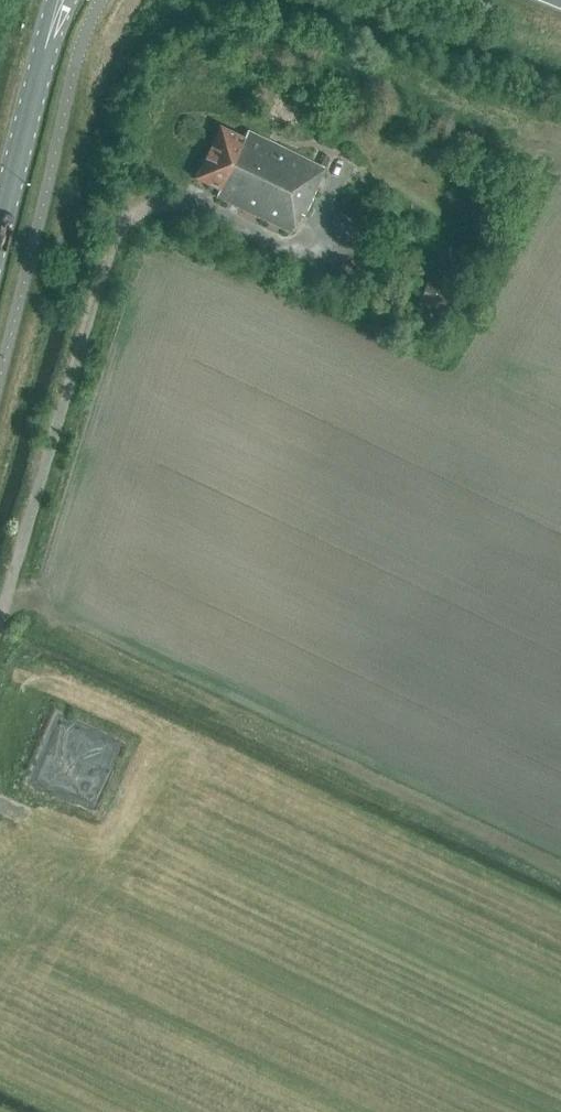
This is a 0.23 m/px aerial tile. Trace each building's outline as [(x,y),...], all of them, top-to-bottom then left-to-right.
[(331,157),(315,149),(308,160),(248,130),(244,137),(220,125),(195,176),(219,188),(216,195),(290,232),(298,213),(302,215),(331,157)] [(418,305),(443,316),(453,292),(428,282),(418,305)]
